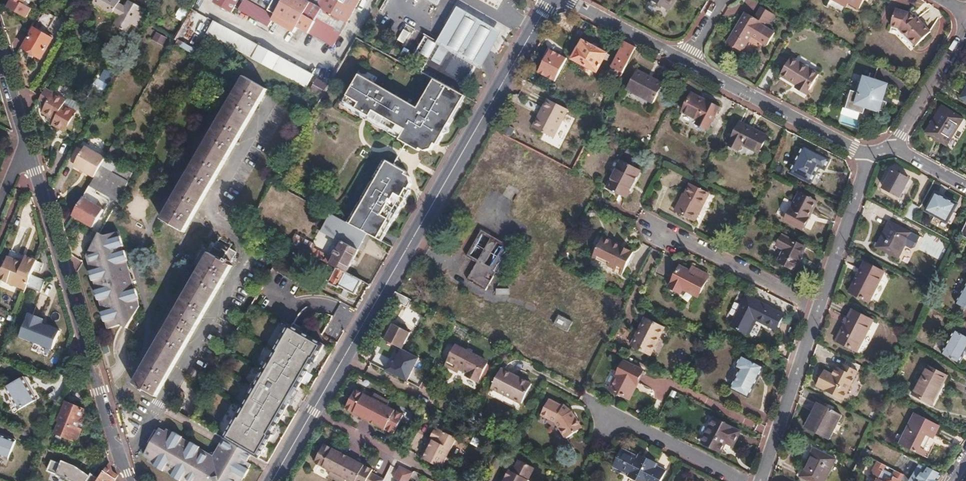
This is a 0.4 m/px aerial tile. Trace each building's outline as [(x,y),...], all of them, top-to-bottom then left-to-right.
[(9,4),(27,15),(32,6),(23,1),(24,0),(11,0),(9,4)] [(133,23),(136,19),(137,19),(141,21),(147,11),(142,9),(143,6),(131,0),(129,0),(126,5),(120,2),(121,0),(92,0),(91,2),(113,14),(114,12),(120,16),(115,25),(128,32),(133,23)] [(214,2),(232,11),(238,0),(215,0),(214,2)] [(251,0),(244,0),(239,9),(274,29),(277,23),(280,17),(251,0)] [(280,17),(277,23),(294,32),(298,27),(307,32),(332,47),(353,10),(358,0),(251,0),(280,17)] [(674,0),(654,0),(669,9),(674,0)] [(843,6),(845,1),(859,9),(864,0),(833,0),(843,6)] [(44,6),(32,28),(34,29),(23,47),(40,57),(52,39),(42,32),(46,25),(48,25),(55,12),(44,6)] [(437,42),(477,65),(481,67),(501,31),(457,6),(437,42)] [(746,11),(728,41),(742,50),(752,35),(767,44),(775,32),(769,28),(778,15),(762,6),(756,16),(746,11)] [(182,20),(188,12),(181,7),(176,16),(182,20)] [(896,7),(891,21),(899,24),(901,26),(905,30),(911,36),(917,43),(932,30),(917,14),(914,16),(910,12),(896,7)] [(182,22),(174,18),(170,25),(178,30),(182,22)] [(253,56),(259,46),(213,20),(207,31),(253,56)] [(402,29),(396,39),(402,42),(407,32),(402,29)] [(156,32),(153,41),(164,45),(167,37),(156,32)] [(425,63),(420,71),(434,79),(461,93),(477,65),(437,42),(425,34),(412,56),(425,63)] [(582,41),(573,60),(597,72),(606,54),(582,41)] [(635,49),(625,43),(616,60),(626,65),(635,49)] [(285,74),(306,85),(311,76),(312,74),(282,58),(259,46),(253,56),(285,74)] [(790,58),(779,76),(796,86),(795,89),(805,95),(818,74),(790,58)] [(637,71),(627,89),(654,104),(664,86),(637,71)] [(863,112),(865,106),(867,102),(871,104),(870,107),(879,111),(881,111),(882,111),(883,111),(885,109),(887,102),(883,100),(888,83),(865,75),(859,92),(851,90),(845,107),(863,112)] [(178,192),(162,219),(184,231),(215,177),(254,109),(266,88),(244,76),(215,127),(178,192)] [(461,93),(434,79),(417,108),(377,87),(357,76),(341,104),(365,117),(401,136),(399,141),(419,152),(421,149),(426,152),(433,149),(436,145),(438,145),(450,123),(447,120),(461,95),(461,93)] [(313,92),(321,96),(328,85),(317,79),(311,90),(313,92)] [(46,88),(40,99),(42,110),(41,113),(47,116),(45,119),(67,132),(78,114),(62,105),(64,100),(52,94),(53,92),(46,88)] [(692,95),(683,113),(698,121),(696,125),(707,130),(718,109),(692,95)] [(547,101),(533,128),(553,139),(568,111),(547,101)] [(941,106),(924,134),(946,147),(963,120),(941,106)] [(739,123),(728,146),(738,152),(741,146),(758,154),(766,138),(739,123)] [(77,144),(69,159),(76,163),(75,165),(82,169),(88,173),(94,176),(105,158),(106,156),(86,145),(84,148),(77,144)] [(803,146),(789,174),(809,184),(818,169),(822,171),(829,159),(803,146)] [(105,158),(94,176),(89,185),(116,201),(132,174),(105,158)] [(351,224),(367,233),(382,241),(410,190),(407,188),(409,183),(409,176),(404,174),(405,171),(385,160),(351,224)] [(621,160),(606,188),(625,197),(640,170),(621,160)] [(892,171),(883,189),(899,197),(909,180),(892,171)] [(507,183),(500,193),(512,200),(518,189),(507,183)] [(689,184),(677,208),(696,218),(703,204),(705,204),(710,194),(689,184)] [(797,193),(783,220),(801,230),(815,203),(797,193)] [(934,194),(925,211),(946,223),(955,205),(934,194)] [(83,198),(74,215),(92,226),(102,209),(83,198)] [(909,204),(902,216),(910,221),(917,208),(909,204)] [(295,235),(290,243),(295,245),(305,251),(315,256),(338,268),(346,272),(367,233),(351,224),(329,213),(320,231),(341,242),(337,248),(332,258),(327,256),(313,248),(314,245),(295,235)] [(888,224),(874,249),(896,261),(910,236),(888,224)] [(494,274),(498,276),(513,250),(480,230),(465,257),(475,263),(465,280),(484,291),(494,274)] [(99,231),(86,254),(89,253),(92,256),(93,261),(89,262),(108,328),(121,324),(125,327),(136,309),(134,303),(138,302),(131,280),(129,280),(126,268),(127,267),(117,231),(104,234),(99,231)] [(957,240),(965,245),(965,239),(959,235),(957,240)] [(604,237),(593,257),(615,268),(614,270),(621,274),(633,252),(604,237)] [(782,237),(777,245),(785,249),(779,261),(793,269),(804,249),(782,237)] [(172,319),(134,383),(156,396),(189,340),(231,266),(229,265),(235,253),(216,242),(172,319)] [(332,258),(337,248),(332,245),(327,256),(332,258)] [(25,289),(36,260),(25,255),(23,261),(22,263),(16,261),(7,257),(3,268),(0,267),(0,278),(25,289)] [(863,264),(847,293),(867,303),(882,275),(863,264)] [(696,276),(690,272),(680,267),(669,288),(680,294),(682,289),(697,297),(708,276),(699,271),(696,276)] [(692,267),(690,272),(696,276),(699,271),(692,267)] [(346,272),(338,268),(329,283),(338,288),(340,286),(355,294),(363,280),(346,272)] [(954,304),(965,311),(965,283),(954,304)] [(390,299),(391,300),(406,307),(409,302),(411,304),(413,301),(395,292),(390,299)] [(747,297),(732,327),(747,335),(754,321),(775,332),(783,316),(747,297)] [(852,310),(835,342),(855,352),(871,321),(852,310)] [(57,312),(37,318),(45,344),(66,338),(59,317),(57,312)] [(558,315),(553,325),(566,331),(571,322),(558,315)] [(644,319),(630,346),(649,356),(663,329),(644,319)] [(224,439),(252,455),(258,459),(272,435),(271,434),(290,402),(286,400),(292,390),(296,392),(313,362),(314,363),(324,345),(290,325),(274,352),(275,353),(265,370),(262,369),(252,386),(254,388),(238,416),(237,415),(224,439)] [(393,325),(385,340),(402,349),(409,334),(393,325)] [(939,353),(958,364),(965,351),(965,338),(953,330),(939,353)] [(444,365),(453,370),(455,367),(459,369),(466,373),(464,376),(477,382),(488,362),(454,344),(444,365)] [(420,359),(402,349),(395,363),(391,361),(386,371),(409,382),(420,359)] [(372,364),(386,370),(391,358),(377,352),(372,364)] [(767,352),(763,360),(774,365),(778,358),(767,352)] [(739,373),(730,390),(747,399),(762,369),(741,357),(734,370),(739,373)] [(825,390),(824,391),(843,400),(852,405),(861,387),(856,385),(862,374),(857,371),(860,366),(847,359),(841,369),(836,367),(833,375),(822,370),(815,385),(825,390)] [(622,366),(609,391),(628,401),(641,376),(622,366)] [(927,366),(912,395),(931,405),(946,376),(927,366)] [(512,378),(512,375),(500,368),(490,388),(520,404),(529,387),(512,378)] [(193,369),(188,377),(194,380),(199,371),(193,369)] [(530,384),(512,375),(512,378),(529,387),(530,384)] [(20,377),(2,387),(13,411),(32,401),(20,377)] [(286,400),(290,402),(296,392),(292,390),(286,400)] [(353,390),(343,410),(391,435),(401,416),(385,407),(387,403),(372,394),(370,399),(353,390)] [(547,400),(538,416),(555,424),(563,439),(580,428),(570,410),(562,404),(560,407),(547,400)] [(65,406),(59,421),(61,422),(77,428),(84,410),(66,403),(65,406)] [(60,404),(54,419),(59,421),(65,406),(60,404)] [(816,404),(804,427),(828,438),(840,415),(816,404)] [(914,413),(898,444),(922,457),(938,426),(914,413)] [(713,420),(700,444),(720,454),(725,445),(731,448),(738,433),(713,420)] [(77,428),(61,422),(56,433),(78,442),(82,430),(77,428)] [(433,441),(423,460),(440,469),(456,439),(436,428),(429,440),(433,441)] [(248,470),(244,467),(247,463),(219,447),(215,453),(216,459),(209,460),(208,455),(181,439),(166,431),(164,433),(159,430),(143,456),(148,459),(148,462),(174,477),(181,480),(242,480),(248,470)] [(6,461),(14,440),(0,435),(0,459),(6,461)] [(219,447),(247,463),(252,455),(224,439),(223,439),(219,447)] [(419,458),(423,460),(433,441),(429,440),(419,458)] [(324,445),(314,463),(331,472),(328,477),(335,480),(346,480),(383,480),(371,475),(372,472),(324,445)] [(798,477),(805,480),(824,480),(834,460),(812,449),(798,477)] [(638,458),(621,450),(612,466),(628,475),(627,478),(633,480),(647,480),(648,479),(652,480),(660,480),(665,472),(655,467),(656,463),(646,457),(643,461),(638,458)] [(859,453),(855,463),(852,470),(859,473),(867,457),(859,453)] [(95,476),(77,467),(64,462),(63,464),(52,458),(45,473),(67,480),(92,480),(95,476)] [(510,465),(507,471),(504,469),(501,476),(504,478),(502,480),(526,480),(533,467),(517,460),(514,467),(510,465)] [(941,476),(924,467),(915,462),(905,480),(906,480),(937,480),(941,476)] [(879,464),(871,480),(873,480),(899,480),(901,475),(894,472),(892,477),(884,473),(886,468),(879,464)] [(110,470),(105,467),(96,480),(113,480),(117,475),(110,470)] [(413,475),(400,467),(393,480),(395,480),(409,480),(413,475)]
